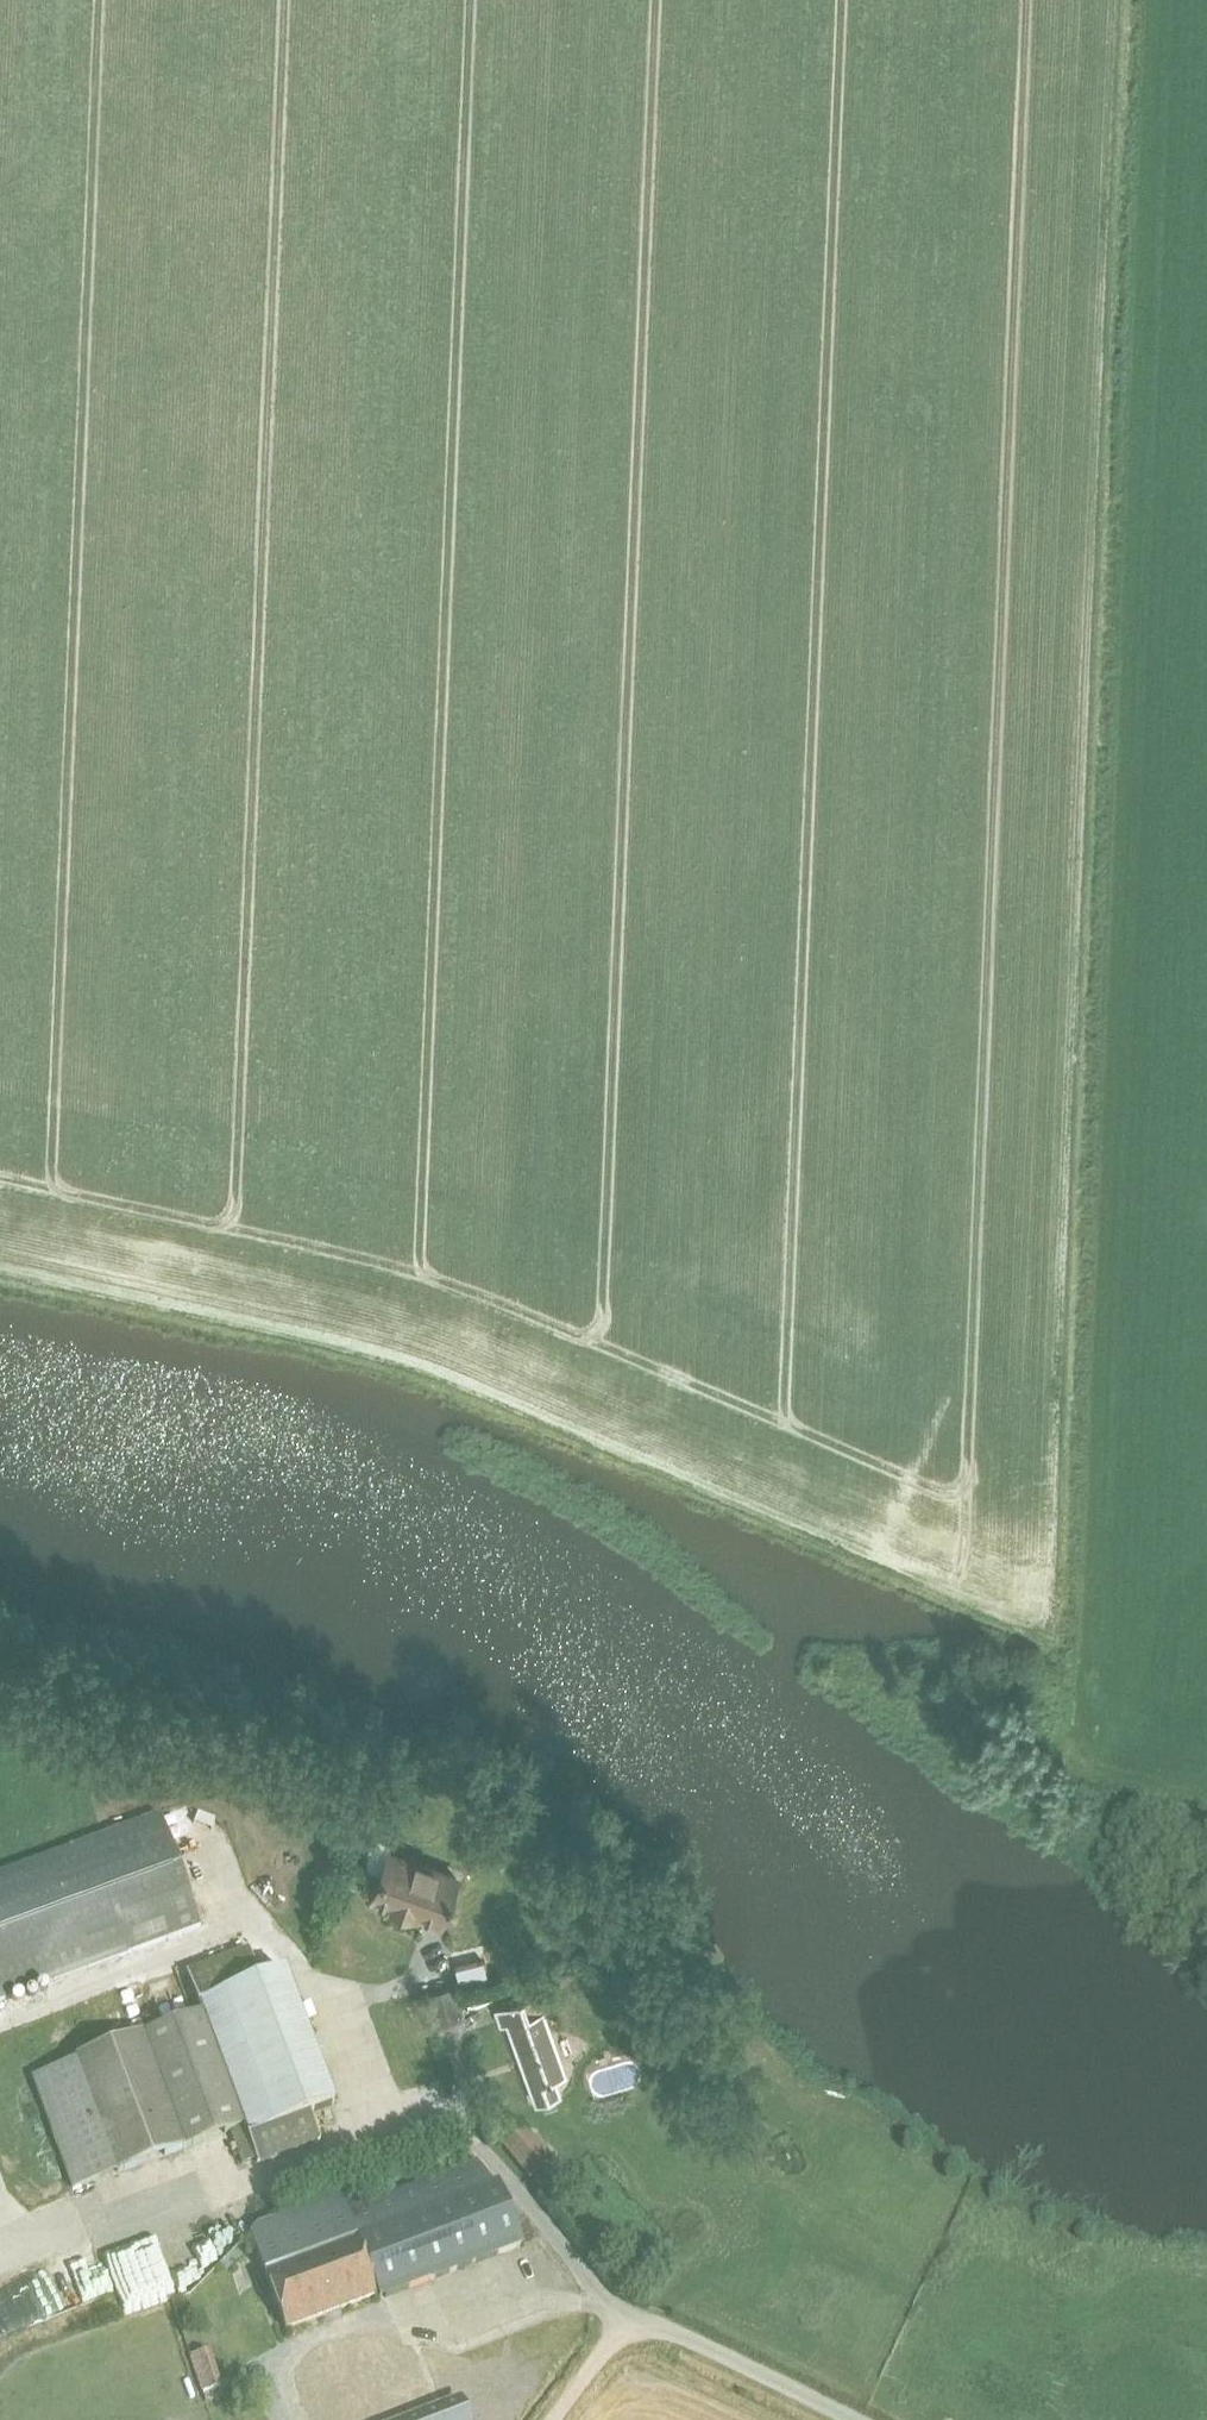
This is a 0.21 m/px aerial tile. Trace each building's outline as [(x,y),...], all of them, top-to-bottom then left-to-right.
[(201,1928),(161,1816),(0,1874),(0,2000),(201,1928)] [(438,1922),(455,1877),(386,1852),(390,1842),(376,1837),(371,1839),(362,1865),(379,1872),(370,1896),(391,1904),(389,1908),(408,1915),(409,1911),(438,1922)] [(482,1944),(449,1952),(457,1980),(489,1972),(482,1944)] [(250,1950),(187,1973),(202,2015),(244,2128),(258,2165),(322,2142),(311,2115),(335,2107),(285,1972),(261,1981),(250,1950)] [(464,2017),(453,1985),(424,1994),(435,2026),(464,2017)] [(564,2073),(542,2011),(553,2007),(547,1990),(510,2003),(516,2020),(508,2023),(530,2085),(536,2100),(558,2093),(552,2077),(564,2073)] [(109,1995),(112,2018),(131,2015),(127,1992),(109,1995)] [(93,2009),(88,1995),(60,2004),(64,2018),(93,2009)] [(202,2015),(142,2036),(183,2150),(244,2128),(202,2015)] [(78,2059),(73,2061),(115,2174),(118,2173),(183,2150),(142,2036),(78,2059)] [(73,2061),(31,2076),(73,2189),(115,2174),(73,2061)] [(579,2090),(621,2090),(621,2069),(579,2069),(579,2090)] [(552,2161),(526,2129),(503,2147),(529,2180),(552,2161)] [(476,2164),(347,2213),(360,2250),(377,2296),(379,2301),(520,2248),(496,2185),(493,2186),(476,2164)] [(360,2250),(347,2213),(341,2197),(259,2226),(251,2235),(268,2283),(360,2250)] [(124,2272),(185,2255),(173,2215),(113,2233),(124,2272)] [(360,2250),(268,2283),(285,2330),(377,2296),(360,2250)] [(235,2251),(220,2267),(226,2273),(242,2257),(235,2251)] [(386,2400),(368,2354),(353,2360),(350,2354),(339,2358),(341,2365),(326,2370),(334,2393),(324,2397),(333,2419),(334,2419),(386,2400)] [(207,2381),(190,2383),(191,2397),(208,2395),(207,2381)] [(398,2419),(442,2419),(436,2404),(398,2419)]
